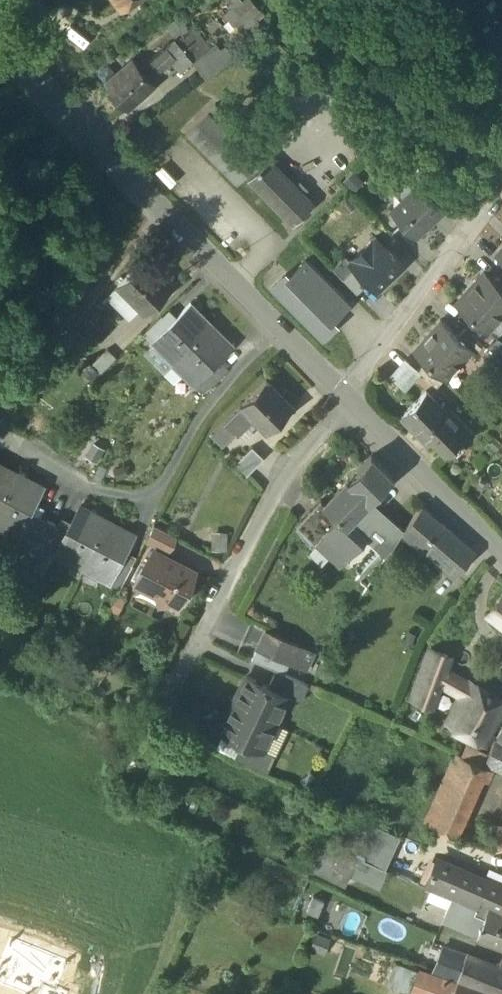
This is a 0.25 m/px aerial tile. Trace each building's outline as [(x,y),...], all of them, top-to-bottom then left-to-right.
[(234,10),(244,22),(254,15),(258,19),(266,13),(255,0),(246,0),(234,10)] [(244,22),(234,10),(228,15),(238,27),(244,22)] [(210,47),(194,24),(176,37),(192,56),(207,76),(234,57),(227,46),(222,49),(217,42),(210,47)] [(484,39),(497,57),(501,64),(501,26),(484,39)] [(175,36),(152,56),(161,67),(165,63),(173,73),(192,56),(176,37),(175,36)] [(288,67),(272,50),(263,58),(279,75),(288,67)] [(134,57),(106,82),(116,94),(113,97),(123,108),(126,105),(127,107),(155,82),(134,57)] [(497,57),(485,65),(501,88),(501,87),(501,64),(497,57)] [(269,157),(216,103),(187,130),(237,181),(245,173),(249,177),(292,222),(313,202),(270,157),(269,157)] [(445,193),(420,167),(411,175),(419,184),(436,201),(445,193)] [(419,184),(392,210),(415,234),(443,208),(436,201),(419,184)] [(376,236),(350,259),(370,283),(378,288),(403,264),(376,236)] [(345,253),(332,266),(361,291),(367,287),(370,283),(350,259),(345,253)] [(287,271),(272,286),(323,337),(337,323),(332,318),(349,301),(305,258),(289,274),(287,271)] [(145,259),(119,285),(147,312),(172,286),(145,259)] [(485,270),(458,301),(475,317),(488,329),(489,327),(501,313),(501,285),(485,270)] [(170,322),(152,341),(166,354),(170,350),(178,358),(212,324),(190,302),(170,322)] [(162,314),(143,332),(152,341),(170,322),(162,314)] [(488,329),(475,317),(467,326),(489,345),(498,335),(489,327),(488,329)] [(459,334),(442,319),(415,349),(427,360),(445,377),(471,348),(473,346),(459,334)] [(233,346),(212,324),(178,358),(186,366),(182,370),(195,384),(214,365),(233,346)] [(467,326),(459,334),(473,346),(471,348),(479,355),(489,345),(467,326)] [(108,348),(92,364),(100,372),(116,356),(108,348)] [(403,354),(387,370),(403,386),(419,370),(403,354)] [(445,377),(427,360),(419,369),(438,385),(445,377)] [(214,365),(195,384),(204,393),(222,374),(214,365)] [(265,378),(241,403),(252,414),(267,428),(291,404),(265,378)] [(449,412),(426,389),(401,415),(429,443),(432,439),(446,453),(461,438),(464,441),(474,431),(452,409),(449,412)] [(241,403),(215,429),(226,440),(252,414),(241,403)] [(252,445),(236,462),(247,473),(263,456),(252,445)] [(371,456),(348,480),(359,490),(369,499),(391,475),(371,456)] [(18,473),(0,464),(0,508),(18,473)] [(0,508),(0,518),(6,521),(4,526),(20,534),(36,542),(48,519),(33,511),(45,487),(18,473),(0,508)] [(348,480),(326,504),(339,516),(342,513),(344,514),(356,501),(359,490),(348,480)] [(321,499),(298,524),(316,542),(323,535),(322,534),(339,516),(326,504),(321,499)] [(107,520),(81,506),(69,529),(56,553),(73,562),(76,557),(85,562),(107,520)] [(442,523),(422,506),(403,529),(423,546),(442,523)] [(344,514),(342,513),(339,516),(322,534),(323,535),(348,558),(368,537),(344,514)] [(36,542),(28,558),(37,563),(46,547),(58,524),(48,519),(36,542)] [(107,520),(85,562),(96,567),(93,572),(110,581),(122,558),(134,534),(107,520)] [(442,523),(423,546),(454,573),(473,550),(442,523)] [(58,524),(46,547),(56,553),(69,529),(58,524)] [(176,535),(154,524),(146,538),(168,549),(176,535)] [(36,542),(20,534),(12,550),(28,558),(36,542)] [(195,570),(154,550),(137,583),(158,593),(161,602),(190,593),(188,584),(195,570)] [(122,558),(110,581),(121,587),(133,564),(122,558)] [(489,614),(501,624),(501,598),(489,614)] [(297,645),(266,630),(257,648),(288,663),(297,645)] [(309,650),(297,645),(288,663),(301,669),(309,650)] [(448,657),(431,651),(413,698),(430,705),(438,684),(462,696),(469,684),(444,670),(448,657)] [(309,685),(276,670),(268,687),(288,696),(301,702),(309,685)] [(268,687),(247,676),(234,704),(275,723),(288,696),(268,687)] [(469,683),(469,684),(462,696),(446,724),(484,746),(491,734),(489,732),(501,709),(501,701),(469,683)] [(275,723),(234,704),(221,731),(243,741),(263,750),(275,723)] [(496,737),(484,761),(501,768),(501,739),(496,737)] [(263,750),(243,741),(235,757),(267,773),(275,756),(263,750)] [(455,753),(425,821),(454,833),(461,819),(484,765),(455,753)] [(396,835),(372,824),(368,833),(392,845),(396,835)] [(392,845),(368,833),(358,856),(381,867),(392,845)] [(327,842),(319,838),(312,856),(319,860),(327,842)] [(355,855),(327,842),(319,860),(315,870),(342,884),(355,855)] [(485,883),(436,862),(425,886),(453,897),(477,908),(480,903),(481,901),(482,900),(479,898),(485,883)] [(486,880),(485,883),(479,898),(482,900),(501,909),(501,887),(486,880)] [(311,894),(307,909),(318,913),(323,898),(311,894)] [(477,908),(453,897),(443,920),(477,935),(476,937),(477,938),(491,908),(480,903),(477,908)] [(477,938),(501,946),(501,913),(491,908),(477,938)] [(404,921),(396,918),(393,927),(400,930),(404,921)] [(79,955),(0,926),(0,993),(76,993),(77,989),(67,986),(79,955)] [(484,962),(484,961),(467,955),(467,954),(466,954),(466,955),(443,946),(434,970),(501,993),(501,959),(501,958),(501,963),(496,966),(484,962)] [(420,972),(413,993),(438,993),(440,990),(443,980),(420,972)] [(461,984),(443,979),(443,980),(440,990),(450,993),(453,988),(459,990),(461,984)] [(461,984),(459,990),(458,993),(489,993),(461,984)]
